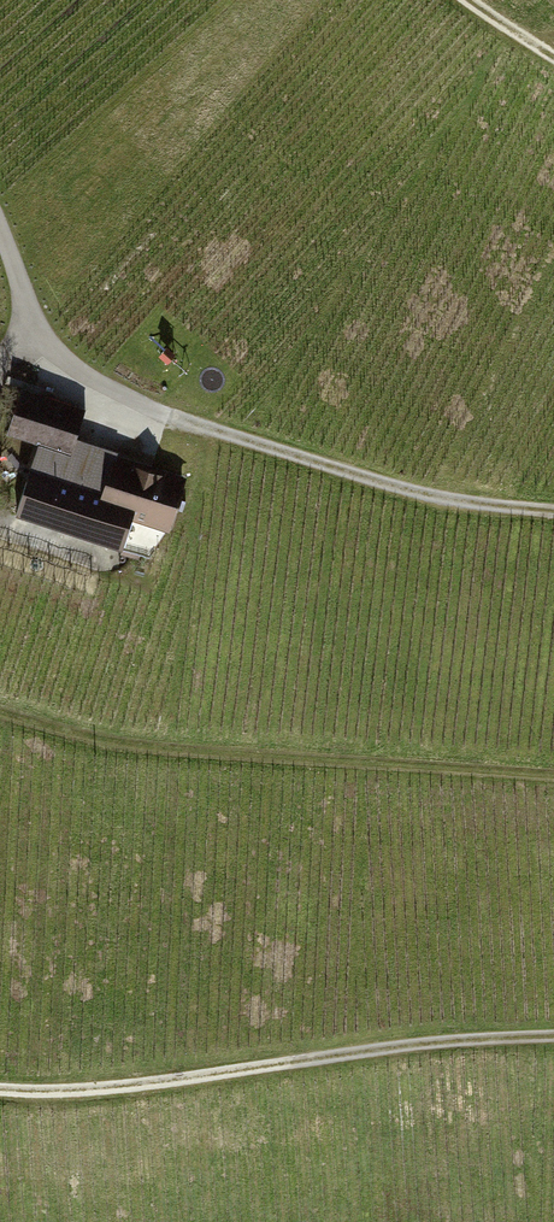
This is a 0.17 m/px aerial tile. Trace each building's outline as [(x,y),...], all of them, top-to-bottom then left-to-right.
[(43,441),(20,508),(110,539),(119,512),(162,527),(178,480),(115,458),(104,489),(71,478),(93,415),(26,393),(13,430),(43,441)]
